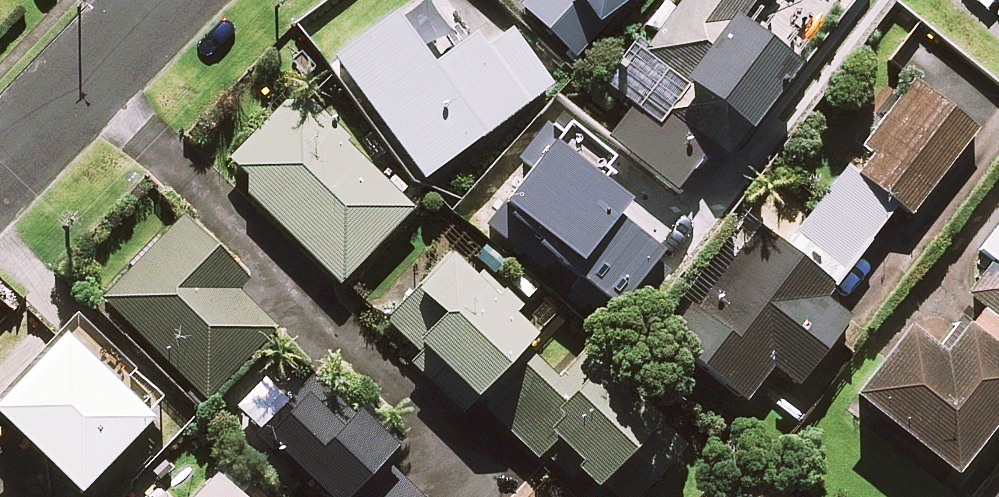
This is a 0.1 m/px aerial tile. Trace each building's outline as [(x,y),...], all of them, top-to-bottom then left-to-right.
[(566,53),(595,30),(591,24),(621,0),(525,0),(566,53)] [(642,51),(636,46),(616,74),(726,155),(801,52),(744,10),(751,0),(679,0),(642,51)] [(444,76),(396,12),(335,56),(424,176),(550,82),(510,27),(444,76)] [(848,317),(824,298),(895,200),(911,212),(974,125),(909,78),(788,246),(758,221),(667,336),(744,397),(772,362),(796,382),(848,317)] [(411,207),(296,91),(223,165),(337,280),(411,207)] [(495,223),(619,317),(665,258),(621,224),(632,210),(552,149),(495,223)] [(248,276),(185,215),(104,297),(205,397),(274,328),(235,289),(248,276)] [(451,242),(387,313),(560,470),(569,460),(610,496),(634,496),(684,442),(531,303),(525,309),(451,242)] [(998,413),(998,252),(967,293),(983,306),(944,355),(908,326),(855,392),(954,470),(998,413)] [(62,328),(0,391),(0,409),(80,487),(151,415),(62,328)] [(380,457),(390,445),(313,372),(288,398),(265,377),(237,407),(332,496),(342,496),(380,457)] [(342,496),(422,496),(380,457),(342,496)] [(218,471),(193,496),(246,496),(218,471)]
